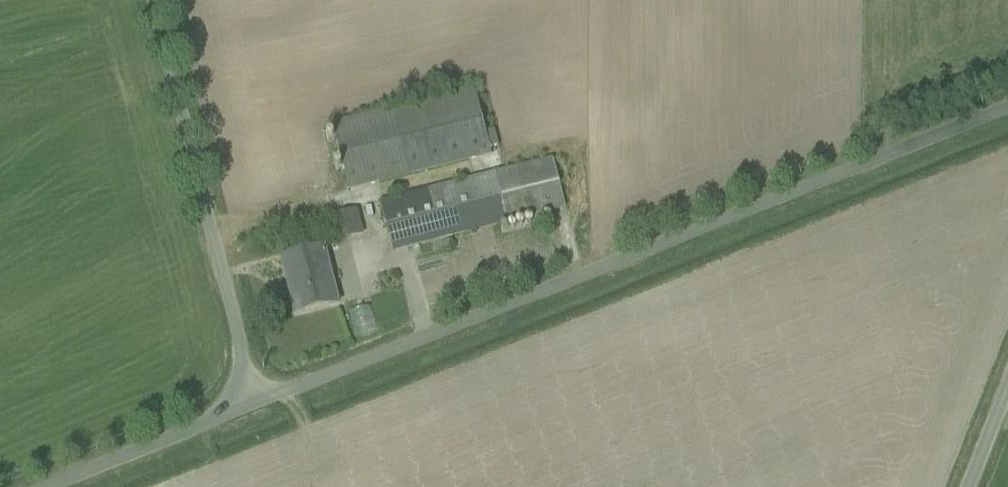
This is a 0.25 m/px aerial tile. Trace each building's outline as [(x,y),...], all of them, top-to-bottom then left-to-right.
[(351,194),(494,158),(492,151),(500,149),(496,134),(485,137),(473,90),(334,125),(351,194)] [(378,203),(391,254),(565,210),(553,160),(378,203)] [(359,214),(329,219),(333,242),(363,237),(359,214)] [(293,316),(337,307),(326,251),(282,261),(293,316)] [(366,345),(387,337),(377,309),(356,318),(366,345)]
